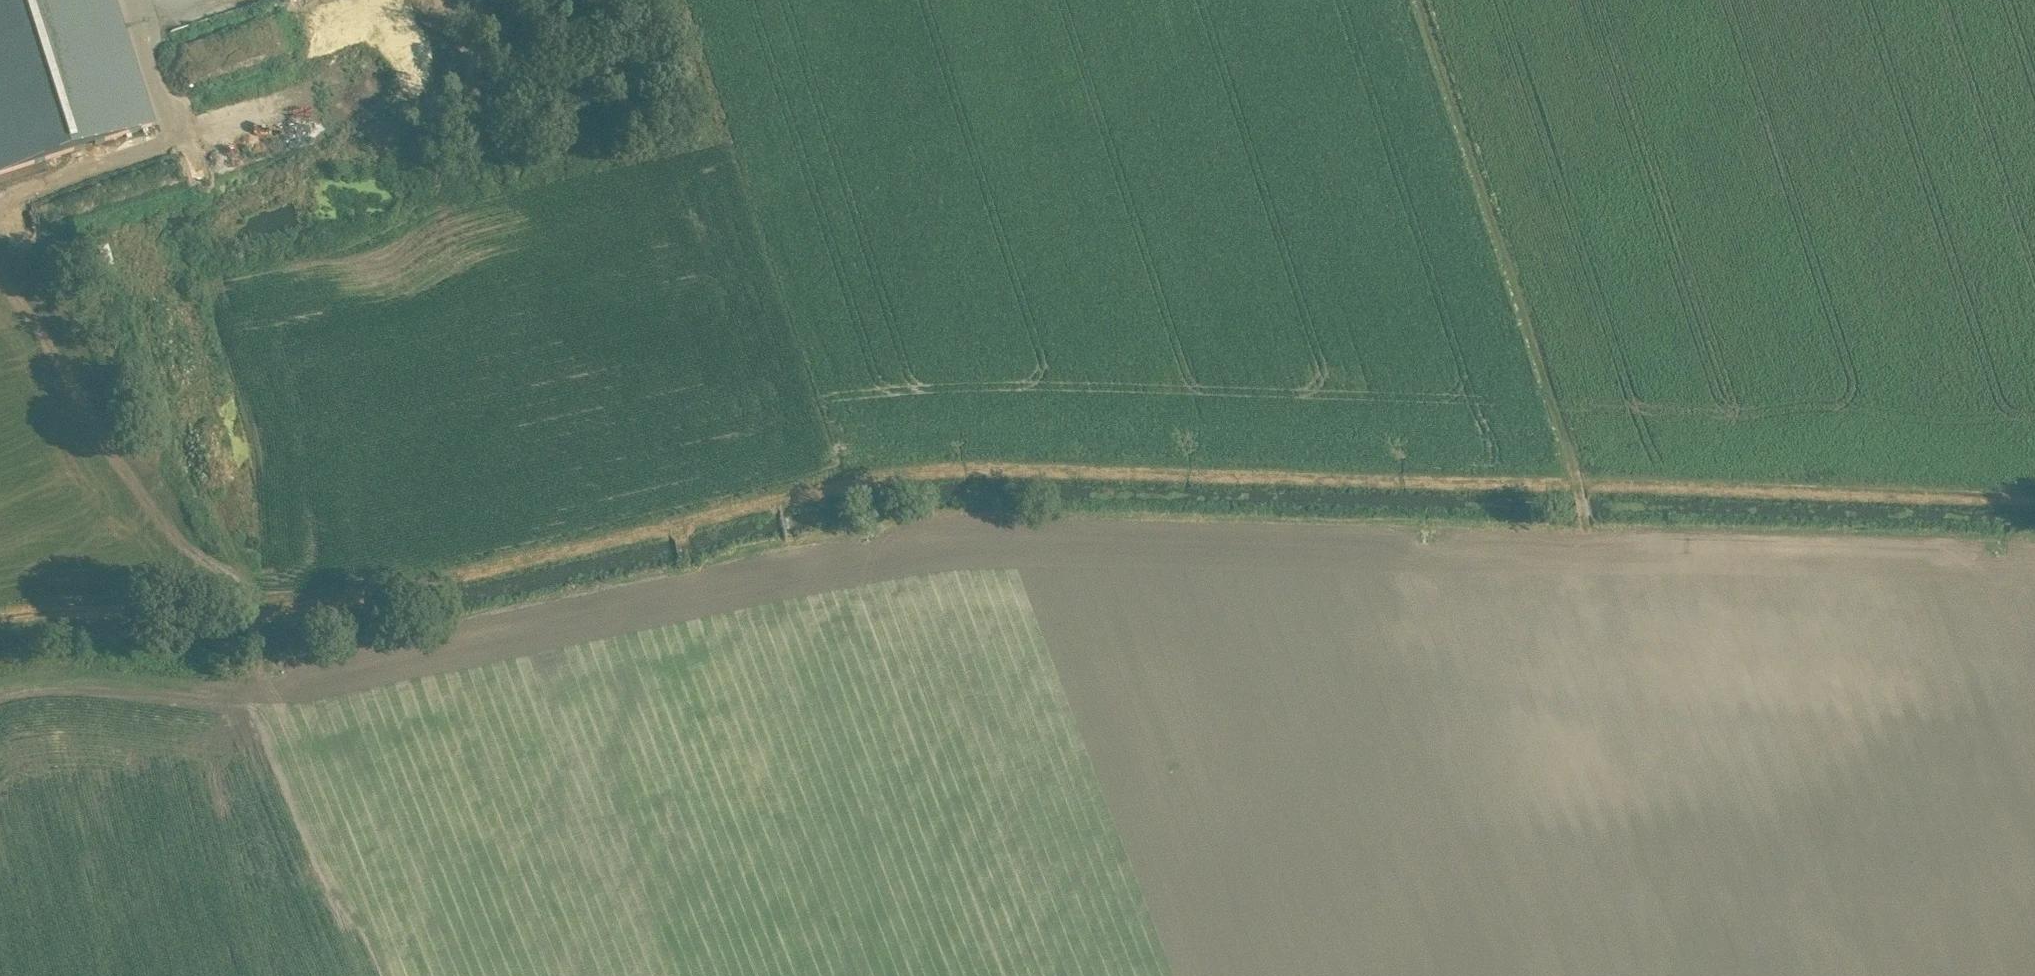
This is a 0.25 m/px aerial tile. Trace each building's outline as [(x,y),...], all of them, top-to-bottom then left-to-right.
[(116,0),(0,0),(0,176),(156,126),(116,0)]
